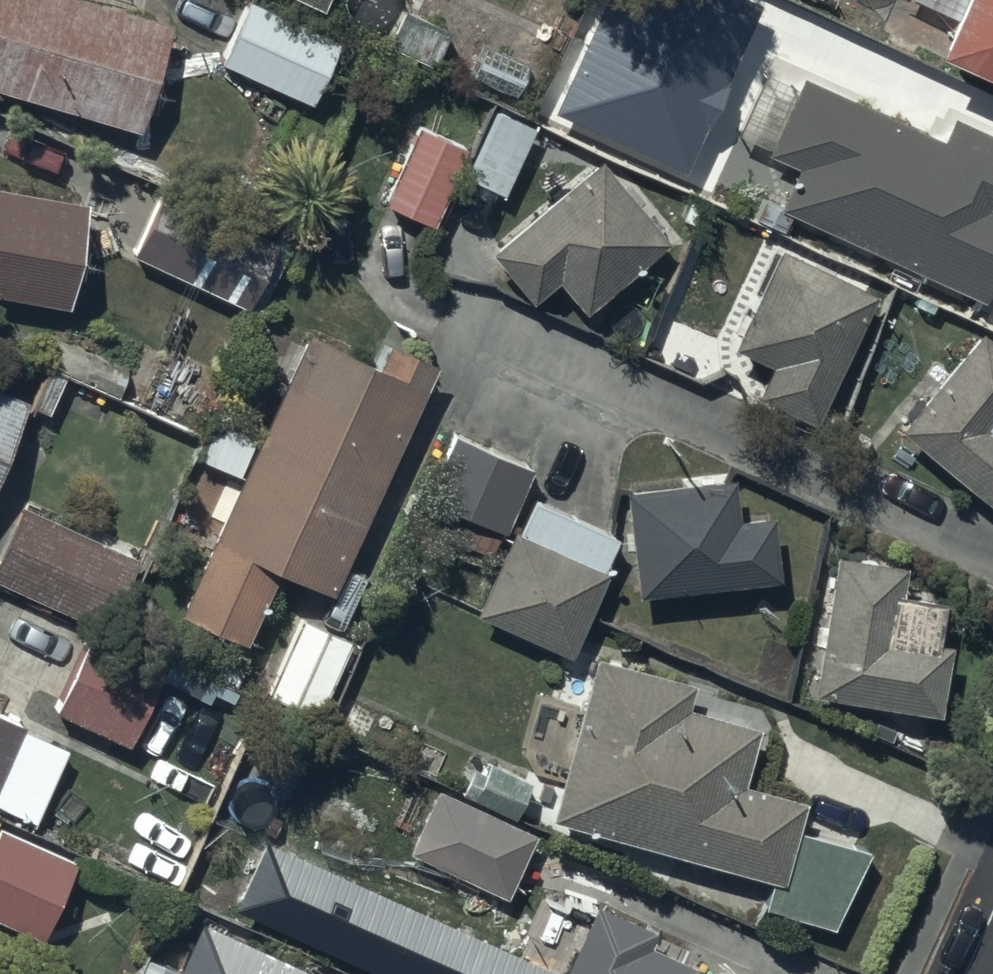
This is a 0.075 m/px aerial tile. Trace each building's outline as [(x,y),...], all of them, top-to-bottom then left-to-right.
[(139,117),(169,12),(126,0),(0,0),(0,77),(139,117)] [(217,54),(309,96),(338,33),(266,0),(242,0),(217,54)] [(932,30),(992,57),(992,0),(945,0),(932,30)] [(779,200),(992,299),(992,125),(951,106),(940,130),(776,55),(771,66),(765,63),(734,130),(797,159),(779,200)] [(417,115),(380,191),(432,215),(468,140),(417,115)] [(601,148),(487,242),(527,290),(555,267),(582,300),(669,229),(601,148)] [(70,297),(90,193),(0,177),(0,284),(70,297)] [(161,179),(130,245),(247,299),(277,232),(161,179)] [(768,352),(752,385),(813,414),(875,284),(779,238),(732,335),(768,352)] [(992,495),(992,332),(978,320),(898,413),(992,495)] [(332,580),(431,350),(387,331),(377,353),(305,322),(258,429),(215,411),(198,451),(237,467),(180,599),(246,628),(277,556),(332,580)] [(28,390),(0,379),(0,459),(28,390)] [(527,454),(452,422),(425,487),(500,518),(527,454)] [(732,465),(624,477),(636,584),(779,567),(771,503),(737,507),(732,465)] [(510,519),(472,603),(568,645),(619,529),(533,491),(519,523),(510,519)] [(20,497),(0,543),(0,573),(113,622),(144,551),(20,497)] [(831,540),(808,684),(938,704),(949,635),(936,633),(943,589),(900,582),(905,552),(831,540)] [(91,625),(54,703),(125,737),(163,660),(91,625)] [(830,918),(868,841),(796,822),(804,792),(742,774),(757,718),(683,698),(691,671),(593,644),(547,810),(770,873),(762,898),(830,918)] [(34,814),(71,737),(0,704),(0,798),(34,814)] [(436,779),(406,840),(505,888),(535,826),(436,779)] [(44,932),(79,857),(0,821),(0,912),(44,932)] [(555,973),(689,973),(698,954),(650,932),(657,918),(592,889),(555,973)]
